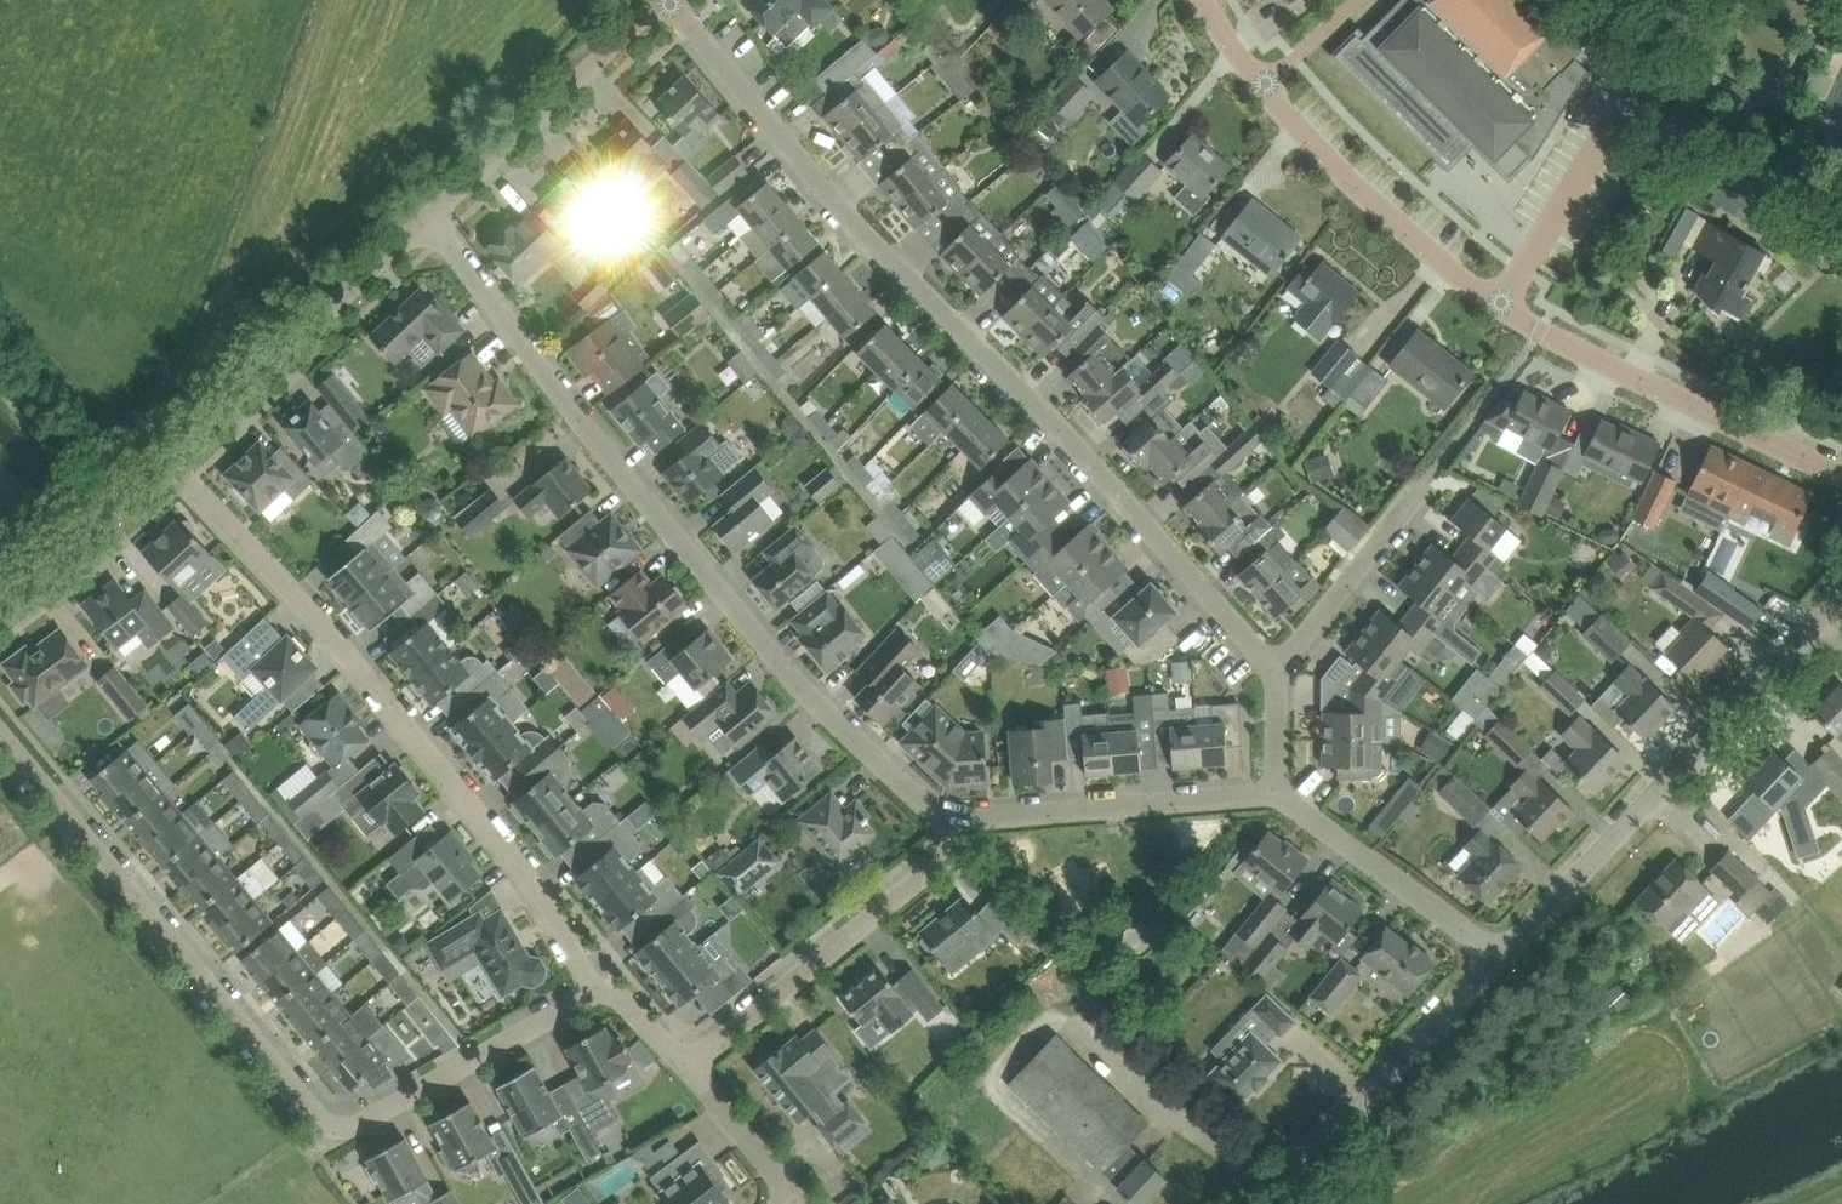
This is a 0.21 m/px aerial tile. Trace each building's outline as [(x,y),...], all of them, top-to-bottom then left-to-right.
[(793,41),(809,25),(811,27),(834,6),(828,0),(745,0),(744,2),(774,33),(782,41),(793,41)] [(1033,0),(1014,0),(991,25),(1006,38),(1037,3),(1033,0)] [(1095,24),(1113,9),(1106,0),(1048,0),(1080,37),(1095,24)] [(1336,56),(1449,165),(1473,141),(1480,148),(1481,147),(1510,176),(1529,156),(1533,160),(1589,70),(1576,58),(1586,47),(1538,0),(1431,0),(1400,0),(1362,39),(1357,34),(1343,48),(1336,56)] [(928,13),(918,20),(933,42),(944,56),(954,48),(928,13)] [(1832,45),(1820,70),(1830,74),(1841,52),(1841,50),(1832,45)] [(1139,125),(1152,112),(1170,96),(1169,95),(1168,96),(1146,73),(1147,72),(1128,52),(1097,81),(1139,125)] [(824,116),(843,138),(887,102),(869,79),(866,81),(863,78),(878,66),(870,58),(833,88),(843,100),(824,116)] [(1663,130),(1681,140),(1705,92),(1739,107),(1748,90),(1696,64),(1663,130)] [(816,67),(798,81),(814,100),(831,85),(816,67)] [(971,67),(954,81),(963,94),(967,92),(981,80),(971,67)] [(656,103),(672,121),(686,135),(700,122),(706,129),(721,114),(685,76),(656,103)] [(1054,105),(1047,113),(1061,126),(1068,118),(1070,120),(1093,94),(1075,78),(1073,77),(1051,103),(1052,104),(1054,105)] [(846,142),(842,145),(851,156),(855,153),(857,155),(861,161),(880,145),(889,157),(911,139),(915,136),(905,124),(887,102),(843,138),(846,142)] [(616,189),(627,179),(639,166),(652,180),(670,164),(627,118),(615,130),(618,133),(600,150),(610,161),(600,171),(616,189)] [(1207,192),(1213,185),(1230,167),(1229,166),(1228,168),(1207,148),(1208,147),(1194,134),(1167,164),(1188,183),(1176,196),(1195,214),(1212,196),(1207,192)] [(899,168),(880,183),(899,206),(931,179),(913,156),(920,150),(911,139),(889,157),(899,168)] [(1110,187),(1086,211),(1101,225),(1111,214),(1113,216),(1124,205),(1132,196),(1135,199),(1161,171),(1141,153),(1116,180),(1110,187)] [(736,156),(707,179),(720,193),(748,170),(736,156)] [(720,193),(707,179),(688,159),(672,174),(704,208),(720,193)] [(562,185),(545,201),(549,205),(562,218),(568,225),(573,231),(584,243),(599,230),(591,221),(616,197),(598,178),(581,160),(566,174),(568,176),(560,183),(562,185)] [(931,179),(899,206),(917,228),(936,213),(947,225),(967,207),(972,201),(971,200),(960,187),(962,185),(946,167),(931,179)] [(1710,201),(1749,221),(1764,192),(1738,178),(1733,188),(1721,181),(1710,201)] [(1058,202),(1069,191),(1057,179),(1046,191),(1058,202)] [(742,212),(755,227),(786,202),(768,181),(745,201),(737,192),(704,220),(716,234),(742,212)] [(1080,197),(1096,198),(1097,181),(1081,181),(1080,197)] [(1070,196),(1053,212),(1068,229),(1086,213),(1074,200),(1070,196)] [(1239,218),(1224,237),(1255,261),(1271,274),(1297,240),(1275,222),(1278,218),(1254,199),(1239,218)] [(786,202),(755,227),(756,230),(771,248),(802,222),(786,202)] [(1688,205),(1675,229),(1664,250),(1677,257),(1692,229),(1701,234),(1695,246),(1718,259),(1710,274),(1706,271),(1695,290),(1694,291),(1718,315),(1719,314),(1718,312),(1724,306),(1742,315),(1752,297),(1745,292),(1768,249),(1688,205)] [(958,237),(941,254),(961,275),(991,244),(970,224),(977,217),(967,207),(947,225),(958,237)] [(513,225),(488,248),(521,283),(539,267),(549,257),(564,243),(562,242),(557,236),(550,229),(538,216),(534,211),(516,228),(513,225)] [(802,222),(771,248),(788,268),(819,243),(802,222)] [(1086,222),(1071,238),(1083,249),(1098,234),(1086,222)] [(638,237),(652,250),(663,239),(650,226),(638,237)] [(1201,232),(1165,277),(1186,293),(1197,278),(1193,275),(1217,244),(1201,232)] [(991,244),(961,275),(982,295),(999,278),(1010,288),(1029,269),(1017,258),(1021,254),(1001,236),(1003,234),(1002,233),(991,244)] [(671,247),(692,273),(700,266),(693,258),(679,241),(671,247)] [(660,250),(645,262),(652,270),(666,258),(660,250)] [(797,278),(784,289),(799,307),(812,297),(843,271),(826,250),(807,266),(795,276),(797,278)] [(1304,269),(1290,286),(1307,300),(1293,317),(1319,340),(1359,292),(1323,263),(1312,276),(1304,269)] [(692,273),(712,297),(720,290),(700,266),(692,273)] [(1003,316),(1024,336),(1063,297),(1041,276),(1039,278),(1029,269),(1010,288),(1020,298),(1003,316)] [(843,271),(812,297),(828,317),(859,291),(843,271)] [(577,287),(571,292),(589,312),(612,290),(609,287),(595,275),(593,272),(577,287)] [(434,303),(421,289),(388,321),(385,320),(375,329),(376,332),(372,336),(396,361),(424,334),(441,351),(464,329),(437,300),(434,303)] [(613,290),(612,290),(589,312),(581,320),(591,334),(569,350),(587,375),(595,368),(601,376),(598,378),(608,392),(646,365),(612,319),(626,308),(613,290)] [(712,297),(732,321),(740,315),(720,290),(712,297)] [(859,291),(828,317),(845,337),(876,312),(859,291)] [(682,336),(711,313),(695,292),(666,314),(682,336)] [(1063,297),(1024,336),(1045,357),(1062,339),(1072,350),(1106,316),(1090,301),(1081,311),(1065,295),(1063,297)] [(1115,308),(1106,317),(1112,323),(1121,313),(1115,308)] [(740,315),(732,321),(741,333),(752,346),(760,339),(766,334),(746,309),(740,315)] [(1084,399),(1085,399),(1130,359),(1110,339),(1113,337),(1099,324),(1106,317),(1106,316),(1072,350),(1083,362),(1069,374),(1088,395),(1084,399)] [(858,352),(877,371),(905,342),(886,323),(858,352)] [(1404,349),(1392,365),(1409,378),(1411,374),(1446,401),(1443,405),(1445,407),(1458,392),(1473,372),(1419,330),(1404,349)] [(1347,399),(1373,367),(1341,341),(1315,373),(1331,387),(1324,396),(1339,408),(1347,399)] [(905,342),(877,371),(895,389),(923,360),(905,342)] [(1124,364),(1085,400),(1093,409),(1091,411),(1091,414),(1097,421),(1100,421),(1102,419),(1104,421),(1115,411),(1124,421),(1163,387),(1168,383),(1182,371),(1196,359),(1183,344),(1168,357),(1170,359),(1153,374),(1135,354),(1130,359),(1124,364)] [(759,354),(773,372),(782,365),(767,347),(759,354)] [(491,421),(496,417),(515,403),(500,381),(491,387),(484,377),(487,374),(472,354),(435,381),(437,384),(431,389),(446,410),(453,405),(476,435),(492,423),(491,421)] [(895,389),(914,408),(943,379),(940,377),(945,373),(935,364),(931,368),(923,360),(895,389)] [(796,383),(782,365),(773,372),(788,390),(796,383)] [(754,366),(741,376),(746,382),(759,371),(754,366)] [(1373,367),(1351,395),(1366,407),(1389,379),(1373,367)] [(657,451),(685,428),(657,394),(667,386),(655,371),(645,379),(648,382),(613,410),(641,443),(647,438),(657,451)] [(1182,371),(1168,383),(1172,388),(1179,388),(1189,379),(1182,371)] [(335,373),(320,386),(337,407),(336,408),(337,410),(355,432),(372,419),(352,394),(335,373)] [(925,411),(944,430),(972,402),(953,383),(925,411)] [(1122,447),(1122,449),(1127,456),(1131,456),(1133,454),(1142,464),(1184,427),(1166,407),(1174,400),(1163,387),(1124,421),(1134,433),(1123,443),(1124,444),(1122,447)] [(1506,430),(1508,426),(1551,449),(1572,411),(1555,402),(1553,405),(1525,390),(1518,404),(1504,396),(1487,418),(1506,430)] [(289,418),(284,422),(311,456),(326,444),(335,456),(339,453),(351,467),(371,451),(342,418),(332,426),(310,400),(300,409),(298,406),(286,415),(289,418)] [(972,402),(944,430),(962,448),(963,449),(991,420),(972,402)] [(810,416),(820,428),(828,421),(819,410),(810,416)] [(1245,417),(1239,421),(1247,431),(1252,426),(1245,417)] [(1588,449),(1585,455),(1642,482),(1651,465),(1661,443),(1631,428),(1630,432),(1602,419),(1592,441),(1588,449)] [(1010,439),(991,420),(963,449),(982,468),(1010,439)] [(838,433),(828,421),(820,428),(830,440),(838,433)] [(1147,462),(1166,483),(1174,475),(1183,485),(1211,460),(1217,455),(1198,434),(1201,432),(1191,421),(1184,427),(1142,464),(1143,465),(1147,462)] [(714,481),(743,457),(727,438),(720,444),(703,423),(673,448),(682,459),(665,473),(689,502),(705,489),(714,481)] [(1217,455),(1211,460),(1222,472),(1224,475),(1228,471),(1264,439),(1252,426),(1247,431),(1228,447),(1227,446),(1217,455)] [(229,474),(239,484),(235,488),(247,501),(251,497),(261,508),(283,486),(295,499),(315,480),(290,453),(279,463),(261,444),(229,474)] [(1711,446),(1687,496),(1714,510),(1707,524),(1722,531),(1729,516),(1730,513),(1735,504),(1753,466),(1711,446)] [(1335,475),(1328,453),(1305,460),(1312,482),(1335,475)] [(847,461),(857,473),(865,466),(855,454),(847,461)] [(1544,511),(1552,494),(1564,469),(1541,458),(1520,504),(1543,515),(1544,511)] [(999,469),(971,494),(988,513),(999,526),(1011,516),(1053,478),(1041,465),(1039,468),(1031,459),(1008,479),(999,469)] [(593,489),(576,468),(572,472),(562,460),(534,483),(516,499),(529,515),(548,500),(561,516),(574,505),(593,489)] [(729,543),(737,553),(776,521),(761,502),(776,490),(756,466),(723,492),(721,494),(732,508),(713,524),(718,530),(719,532),(720,534),(722,538),(724,540),(726,542),(729,543)] [(875,478),(865,466),(857,473),(867,485),(875,478)] [(1730,513),(1729,516),(1739,521),(1745,509),(1794,533),(1801,518),(1803,519),(1804,517),(1802,516),(1812,494),(1753,466),(1735,504),(1730,513)] [(820,503),(843,485),(828,467),(806,485),(820,503)] [(1675,480),(1656,471),(1634,518),(1652,527),(1675,480)] [(1197,494),(1185,505),(1205,527),(1243,493),(1246,491),(1233,477),(1226,482),(1219,474),(1197,494)] [(1011,539),(1028,559),(1057,533),(1047,522),(1069,502),(1062,494),(1065,491),(1053,478),(1011,516),(1022,529),(1011,539)] [(714,481),(705,489),(714,500),(721,494),(723,492),(714,481)] [(492,488),(454,515),(471,536),(507,507),(492,488)] [(1205,527),(1201,530),(1220,552),(1232,541),(1241,552),(1275,523),(1273,521),(1270,523),(1243,493),(1205,527)] [(1552,494),(1544,511),(1557,517),(1565,500),(1552,494)] [(429,497),(423,504),(424,513),(430,518),(438,518),(444,512),(444,503),(438,496),(429,497)] [(1505,561),(1522,539),(1471,497),(1452,520),(1471,535),(1462,547),(1490,568),(1498,574),(1508,563),(1505,561)] [(884,506),(898,523),(906,516),(893,499),(884,506)] [(356,505),(348,512),(361,526),(374,513),(368,506),(356,505)] [(1350,550),(1368,529),(1343,507),(1325,528),(1350,550)] [(592,509),(573,524),(559,536),(599,584),(642,549),(613,513),(603,521),(592,509)] [(346,598),(351,603),(396,566),(375,541),(393,526),(381,511),(348,539),(359,552),(329,577),(337,586),(334,589),(343,600),(346,598)] [(144,552),(178,589),(214,555),(194,534),(197,532),(197,527),(189,520),(185,519),(183,521),(180,518),(144,552)] [(775,604),(777,606),(824,568),(825,557),(798,523),(763,551),(774,564),(755,579),(765,591),(764,594),(772,603),(775,604)] [(1239,574),(1258,595),(1287,570),(1268,549),(1285,534),(1275,523),(1241,552),(1251,563),(1239,574)] [(1054,595),(1069,581),(1111,544),(1099,531),(1096,533),(1089,524),(1066,544),(1057,533),(1028,559),(1038,569),(1034,573),(1054,595)] [(875,551),(888,567),(907,552),(894,535),(875,551)] [(1434,543),(1417,564),(1468,605),(1479,592),(1474,588),(1490,568),(1462,547),(1453,558),(1434,543)] [(1122,557),(1111,544),(1069,581),(1080,594),(1069,604),(1082,619),(1086,615),(1091,620),(1114,599),(1105,588),(1127,568),(1119,559),(1122,557)] [(1297,561),(1258,595),(1277,617),(1294,602),(1297,605),(1320,585),(1298,560),(1297,561)] [(1427,627),(1458,651),(1473,664),(1482,651),(1456,630),(1455,622),(1468,605),(1417,564),(1399,586),(1418,601),(1409,612),(1427,627)] [(396,566),(351,603),(356,609),(352,611),(362,623),(365,620),(373,629),(402,605),(412,616),(439,593),(421,571),(409,581),(396,566)] [(645,640),(688,605),(682,598),(683,595),(676,586),(672,586),(668,582),(662,587),(657,580),(653,583),(641,569),(611,594),(623,608),(620,610),(645,640)] [(1664,570),(1651,589),(1693,619),(1682,631),(1685,634),(1667,652),(1699,683),(1724,657),(1722,655),(1729,647),(1709,629),(1726,611),(1719,607),(1664,570)] [(150,645),(175,627),(147,589),(132,600),(117,579),(85,603),(117,646),(139,630),(150,645)] [(1114,599),(1091,620),(1121,653),(1124,650),(1136,663),(1155,661),(1176,643),(1161,625),(1177,611),(1163,595),(1164,595),(1164,593),(1164,592),(1163,590),(1161,589),(1160,588),(1159,588),(1157,588),(1152,583),(1143,591),(1134,581),(1119,594),(1114,599)] [(935,587),(922,598),(939,618),(952,607),(935,587)] [(1733,587),(1719,607),(1726,611),(1750,628),(1763,608),(1733,587)] [(804,634),(801,637),(829,671),(852,651),(850,648),(867,634),(842,603),(840,605),(827,589),(792,618),(804,634)] [(209,622),(183,593),(168,606),(193,635),(209,622)] [(410,675),(413,678),(451,646),(431,620),(449,605),(439,593),(412,616),(421,627),(391,652),(401,664),(397,667),(407,678),(410,675)] [(1630,641),(1601,614),(1580,594),(1569,605),(1590,625),(1583,633),(1613,660),(1630,641)] [(516,600),(503,611),(523,635),(536,624),(516,600)] [(1381,609),(1364,630),(1400,659),(1427,627),(1409,612),(1400,624),(1381,609)] [(871,683),(857,698),(884,723),(902,703),(906,706),(918,694),(915,691),(923,682),(906,666),(922,649),(899,627),(889,638),(873,656),(886,667),(871,683)] [(12,684),(25,702),(30,698),(36,706),(89,666),(61,628),(39,645),(41,647),(33,653),(28,646),(4,663),(17,680),(12,684)] [(649,661),(667,683),(684,670),(707,697),(708,696),(723,684),(714,673),(732,658),(708,630),(682,652),(673,641),(649,661)] [(1364,630),(1347,652),(1366,667),(1349,687),(1383,699),(1399,679),(1409,666),(1400,659),(1364,630)] [(297,687),(315,670),(318,667),(289,635),(269,653),(249,632),(223,656),(244,680),(255,670),(269,685),(235,716),(249,731),(297,687)] [(512,659),(527,646),(519,637),(504,650),(512,659)] [(216,638),(206,647),(216,659),(227,650),(216,638)] [(981,641),(970,653),(978,665),(992,666),(991,652),(981,641)] [(1044,641),(1032,661),(1044,664),(1061,649),(1044,641)] [(451,646),(413,678),(415,681),(411,684),(420,695),(424,692),(434,704),(456,686),(465,697),(499,669),(489,657),(483,662),(479,658),(475,655),(470,656),(467,657),(463,660),(451,646)] [(1570,713),(1584,698),(1556,671),(1532,650),(1524,661),(1546,682),(1542,686),(1570,713)] [(206,652),(190,664),(200,675),(215,663),(206,652)] [(570,655),(553,669),(582,706),(599,692),(570,655)] [(1129,664),(1108,668),(1112,692),(1133,688),(1129,664)] [(1630,664),(1614,681),(1630,696),(1616,709),(1624,717),(1629,722),(1647,738),(1677,707),(1659,690),(1646,678),(1646,679),(1630,664)] [(116,666),(99,680),(130,718),(147,704),(116,666)] [(1503,687),(1478,667),(1453,699),(1478,718),(1503,687)] [(474,753),(512,722),(495,702),(513,687),(499,669),(465,697),(474,709),(453,726),(456,730),(456,734),(461,741),(465,741),(474,753)] [(777,714),(757,690),(752,695),(746,687),(738,694),(727,681),(685,716),(703,738),(722,723),(740,744),(777,714)] [(616,685),(604,695),(611,704),(624,694),(616,685)] [(1814,712),(1832,729),(1841,738),(1841,687),(1840,685),(1814,712)] [(1325,711),(1324,738),(1382,739),(1398,745),(1398,708),(1383,699),(1349,687),(1349,711),(1325,711)] [(1174,767),(1201,765),(1198,722),(1197,707),(1171,709),(1170,692),(1152,694),(1156,744),(1172,743),(1174,767)] [(369,737),(358,724),(349,713),(353,710),(339,693),(302,723),(314,738),(312,743),(312,748),(315,753),(322,755),(327,754),(336,765),(369,737)] [(1137,710),(1110,712),(1111,731),(1115,772),(1142,769),(1142,767),(1140,745),(1156,744),(1152,694),(1136,695),(1137,710)] [(597,697),(582,709),(591,721),(590,722),(611,747),(630,731),(600,695),(597,697)] [(967,784),(970,787),(980,786),(983,783),(983,781),(988,780),(983,728),(968,729),(936,699),(933,702),(927,697),(904,723),(913,732),(904,742),(949,784),(967,782),(967,784)] [(1066,718),(1069,752),(1085,751),(1087,774),(1115,772),(1111,731),(1095,733),(1093,714),(1083,714),(1082,701),(1065,703),(1066,718)] [(206,721),(191,702),(175,715),(191,734),(195,731),(206,722),(206,721)] [(1198,722),(1201,765),(1229,762),(1227,739),(1243,738),(1240,702),(1212,704),(1213,721),(1198,722)] [(1478,718),(1474,722),(1486,733),(1486,734),(1518,764),(1533,748),(1532,748),(1501,718),(1488,706),(1478,718)] [(1561,776),(1570,765),(1597,791),(1627,759),(1596,730),(1595,731),(1579,716),(1563,733),(1578,748),(1565,761),(1552,748),(1542,759),(1561,776)] [(1069,756),(1069,752),(1066,718),(1040,720),(1041,727),(1012,730),(1016,782),(1052,779),(1051,758),(1069,756)] [(206,722),(195,731),(213,752),(218,748),(223,743),(206,722)] [(512,722),(474,753),(481,761),(481,760),(484,764),(484,769),(489,775),(493,775),(496,779),(517,762),(526,773),(560,745),(550,733),(546,737),(542,733),(534,731),(530,731),(526,732),(523,735),(513,723),(512,722)] [(1430,731),(1420,749),(1445,764),(1456,746),(1430,731)] [(226,746),(236,757),(252,743),(242,732),(226,746)] [(732,767),(752,793),(768,780),(784,799),(791,793),(794,797),(806,787),(803,783),(822,768),(797,738),(774,757),(762,743),(732,767)] [(1324,738),(1324,766),(1340,766),(1339,777),(1367,777),(1382,768),(1382,739),(1324,738)] [(527,817),(536,828),(573,797),(563,784),(566,781),(569,778),(570,775),(571,771),(570,767),(568,764),(574,759),(561,744),(560,745),(526,773),(535,785),(514,802),(516,804),(513,808),(523,821),(527,817)] [(92,779),(110,800),(147,769),(129,747),(92,779)] [(1841,796),(1841,757),(1832,747),(1813,764),(1841,796)] [(226,758),(218,748),(213,752),(210,754),(219,765),(226,758)] [(1753,777),(1749,782),(1758,791),(1752,799),(1770,816),(1778,808),(1781,807),(1783,806),(1785,807),(1786,809),(1787,810),(1787,835),(1808,835),(1807,814),(1807,810),(1808,806),(1809,803),(1828,784),(1796,748),(1795,749),(1797,751),(1786,762),(1776,753),(1760,770),(1759,769),(1752,776),(1753,777)] [(341,786),(333,792),(353,817),(368,805),(383,823),(387,820),(397,832),(424,810),(414,798),(420,792),(410,779),(413,776),(403,764),(400,767),(397,763),(374,782),(363,768),(340,785),(341,786)] [(1430,781),(1440,791),(1475,824),(1490,808),(1455,775),(1445,765),(1430,781)] [(147,769),(110,800),(128,822),(165,791),(147,769)] [(314,807),(333,792),(341,786),(340,785),(327,769),(294,796),(292,798),(289,800),(282,806),(278,809),(292,826),(295,823),(296,822),(303,817),(314,807)] [(1511,808),(1501,820),(1519,836),(1528,826),(1542,840),(1564,815),(1569,820),(1577,812),(1539,778),(1537,780),(1526,769),(1509,787),(1524,801),(1515,812),(1511,808)] [(253,792),(235,770),(224,779),(241,801),(253,792)] [(1402,788),(1382,813),(1394,823),(1399,817),(1412,801),(1414,798),(1422,787),(1410,778),(1402,788)] [(283,783),(271,793),(282,806),(289,800),(292,798),(294,796),(283,783)] [(165,791),(128,822),(146,844),(183,813),(165,791)] [(253,792),(241,801),(258,822),(262,819),(263,820),(271,813),(253,792)] [(804,816),(800,820),(826,851),(831,847),(843,863),(839,867),(840,869),(841,868),(852,881),(874,863),(863,850),(859,845),(875,832),(866,821),(869,819),(867,817),(870,815),(857,800),(846,809),(833,793),(823,801),(804,816)] [(573,797),(536,828),(544,839),(541,842),(551,855),(555,852),(557,854),(578,838),(587,849),(591,846),(621,822),(606,803),(595,802),(584,811),(573,797)] [(183,813),(146,844),(164,865),(202,834),(211,827),(217,821),(199,799),(193,804),(183,813)] [(296,822),(295,823),(308,838),(327,822),(314,807),(303,817),(296,822)] [(588,892),(598,903),(642,867),(641,866),(636,870),(628,860),(638,851),(639,843),(631,833),(636,828),(626,817),(621,822),(591,846),(600,857),(576,877),(579,880),(574,884),(584,896),(588,892)] [(279,824),(271,830),(280,841),(288,835),(279,824)] [(1465,845),(1450,861),(1462,873),(1460,875),(1488,902),(1522,866),(1505,849),(1495,839),(1482,827),(1478,831),(1465,845)] [(416,836),(389,858),(401,872),(402,873),(412,888),(425,889),(436,880),(452,899),(482,875),(463,852),(466,848),(452,831),(442,838),(427,850),(416,836)] [(1249,839),(1230,864),(1237,871),(1245,862),(1282,892),(1293,877),(1309,859),(1295,848),(1293,851),(1269,831),(1258,845),(1250,840),(1249,839)] [(202,834),(164,865),(182,887),(220,856),(202,834)] [(288,835),(280,841),(299,863),(306,857),(288,835)] [(759,837),(717,872),(735,895),(777,859),(759,837)] [(717,870),(731,857),(721,847),(707,860),(717,870)] [(1728,850),(1712,868),(1742,896),(1759,879),(1728,850)] [(220,856),(182,887),(200,909),(238,878),(238,877),(220,856)] [(325,879),(306,857),(299,863),(295,867),(313,889),(325,879)] [(1676,858),(1637,900),(1654,917),(1666,928),(1667,926),(1683,941),(1700,923),(1687,910),(1708,888),(1694,875),(1676,858)] [(238,878),(200,909),(219,930),(256,899),(255,899),(268,888),(250,867),(238,877),(238,878)] [(642,867),(598,903),(607,914),(602,918),(612,930),(617,927),(619,929),(643,910),(647,914),(653,909),(658,915),(682,895),(667,877),(657,886),(642,867)] [(1304,916),(1291,932),(1309,947),(1322,931),(1335,942),(1332,946),(1343,955),(1359,936),(1349,928),(1363,910),(1329,882),(1303,915),(1304,916)] [(348,908),(330,886),(318,895),(336,917),(348,908)] [(651,968),(659,978),(703,942),(691,928),(697,923),(697,919),(696,915),(692,909),(696,905),(686,892),(682,895),(658,915),(652,920),(662,932),(638,952),(642,957),(641,962),(646,968),(651,968)] [(1772,892),(1756,909),(1770,922),(1791,900),(1782,892),(1772,892)] [(1240,967),(1269,932),(1287,909),(1268,894),(1222,952),(1240,967)] [(922,937),(922,942),(928,949),(932,949),(934,948),(948,964),(978,939),(984,947),(1005,929),(1019,942),(1026,934),(1030,930),(995,898),(980,915),(965,897),(922,932),(924,935),(922,937)] [(256,899),(219,930),(237,952),(274,921),(256,899)] [(355,939),(366,930),(348,908),(336,917),(355,939)] [(426,942),(443,971),(479,950),(479,951),(504,993),(524,982),(534,984),(543,979),(546,968),(540,959),(530,956),(502,910),(485,920),(480,912),(475,916),(473,913),(426,942)] [(1435,961),(1418,947),(1416,949),(1388,926),(1363,957),(1409,994),(1435,961)] [(242,959),(261,981),(298,950),(279,928),(242,959)] [(1269,932),(1240,967),(1261,983),(1289,948),(1269,932)] [(372,937),(360,946),(373,961),(384,952),(375,940),(372,937)] [(703,943),(659,978),(668,988),(667,993),(672,999),(677,999),(681,1004),(718,974),(724,982),(743,966),(730,949),(718,959),(703,942),(703,943)] [(298,950),(261,981),(279,1003),(316,972),(298,950)] [(384,952),(373,961),(391,982),(402,973),(384,952)] [(1330,1011),(1360,974),(1342,959),(1311,995),(1330,1011)] [(870,975),(842,998),(864,1025),(878,1013),(893,1031),(915,1014),(914,1012),(920,1008),(930,1020),(945,1008),(913,968),(898,980),(898,981),(894,985),(880,967),(879,968),(879,967),(870,975)] [(316,972),(279,1003),(297,1024),(334,993),(316,972)] [(402,973),(391,982),(409,1005),(420,997),(402,973)] [(1619,983),(1603,997),(1616,1012),(1632,997),(1619,983)] [(334,993),(297,1024),(315,1046),(352,1015),(334,993)] [(1223,1088),(1219,1093),(1233,1107),(1238,1102),(1240,1104),(1255,1088),(1257,1091),(1270,1078),(1267,1076),(1282,1060),(1266,1046),(1279,1032),(1282,1035),(1295,1021),(1268,995),(1255,1008),(1265,1019),(1241,1044),(1236,1039),(1219,1056),(1224,1060),(1210,1075),(1223,1088)] [(409,1005),(406,1007),(422,1028),(427,1034),(441,1023),(420,997),(409,1005)] [(352,1015),(315,1046),(333,1068),(370,1037),(370,1036),(385,1024),(367,1003),(352,1015)] [(586,1037),(567,1047),(582,1074),(566,1082),(593,1132),(618,1118),(608,1099),(618,1093),(610,1079),(630,1068),(627,1063),(634,1059),(621,1035),(614,1039),(606,1025),(603,1028),(601,1023),(584,1033),(586,1037)] [(370,1037),(333,1068),(351,1090),(387,1060),(393,1066),(411,1056),(411,1055),(385,1024),(370,1036),(370,1037)] [(841,1060),(835,1052),(816,1028),(802,1039),(798,1034),(785,1046),(784,1045),(772,1055),(770,1052),(759,1061),(761,1064),(756,1068),(799,1122),(828,1098),(835,1092),(822,1075),(841,1060)] [(444,1039),(439,1043),(446,1053),(459,1045),(458,1044),(450,1034),(444,1039)] [(1122,1191),(1136,1203),(1144,1203),(1167,1180),(1128,1143),(1148,1122),(1131,1105),(1057,1035),(1010,1084),(1122,1191)] [(497,1086),(526,1137),(554,1121),(561,1134),(586,1121),(566,1082),(550,1091),(536,1065),(497,1086)] [(818,1125),(835,1146),(866,1121),(849,1100),(818,1125)] [(451,1172),(452,1171),(452,1169),(456,1167),(458,1169),(462,1167),(468,1170),(478,1164),(478,1158),(487,1153),(500,1176),(508,1172),(525,1203),(526,1203),(544,1203),(546,1203),(516,1150),(503,1157),(486,1128),(487,1128),(478,1112),(471,1101),(453,1111),(449,1108),(437,1115),(437,1119),(432,1122),(446,1147),(441,1150),(440,1149),(439,1150),(451,1172)] [(591,1129),(576,1137),(588,1159),(602,1152),(603,1151),(593,1132),(591,1129)] [(414,1188),(430,1179),(406,1137),(368,1158),(371,1165),(367,1167),(376,1183),(380,1181),(391,1201),(395,1199),(398,1203),(399,1203),(418,1194),(414,1188)] [(649,1143),(637,1152),(648,1168),(663,1157),(666,1161),(680,1150),(671,1139),(655,1151),(649,1143)] [(661,1193),(669,1203),(726,1203),(730,1201),(723,1191),(730,1186),(722,1175),(724,1173),(700,1141),(672,1163),(682,1177),(661,1193)] [(622,1160),(589,1182),(601,1199),(633,1177),(622,1160)] [(431,1201),(433,1203),(461,1203),(452,1189),(438,1197),(431,1201)]
